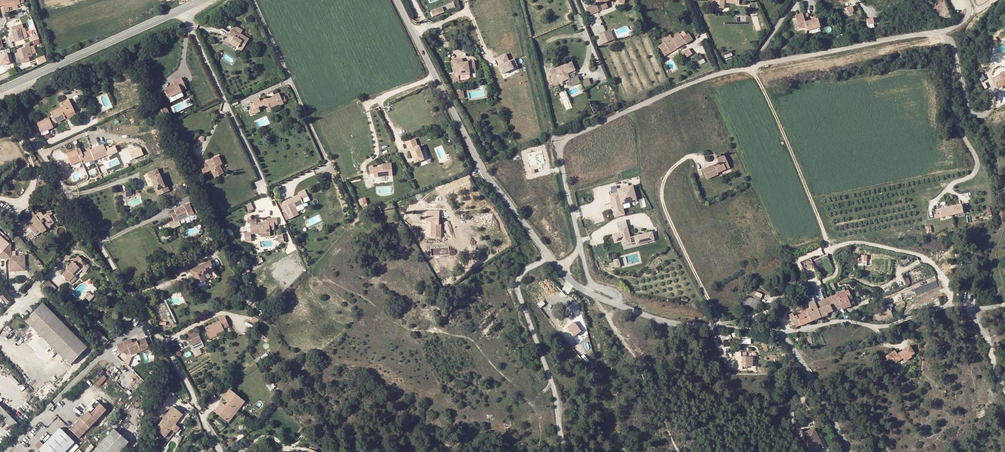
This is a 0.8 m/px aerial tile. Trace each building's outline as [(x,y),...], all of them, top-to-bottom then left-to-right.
[(24,0),(3,0),(5,9),(8,8),(7,5),(20,1),(24,0)] [(596,0),(595,0),(586,4),(588,10),(598,6),(596,0)] [(720,13),(732,11),(731,6),(731,4),(736,3),(736,1),(741,0),(727,0),(726,2),(719,3),(720,13)] [(847,7),(849,13),(856,10),(854,4),(847,7)] [(430,9),(433,14),(440,10),(438,5),(430,9)] [(821,10),(808,14),(806,5),(798,7),(802,20),(809,18),(810,22),(823,19),(821,10)] [(12,23),(12,22),(10,22),(12,29),(11,29),(13,38),(22,36),(18,23),(14,24),(14,23),(12,23)] [(606,27),(610,35),(615,33),(612,25),(606,27)] [(240,26),(237,29),(243,35),(244,34),(246,31),(240,26)] [(599,30),(603,38),(610,35),(606,27),(599,30)] [(231,43),(233,42),(239,47),(238,48),(242,52),(252,41),(244,34),(243,35),(237,29),(228,40),(231,43)] [(687,42),(688,43),(693,39),(688,32),(683,35),(687,42)] [(680,47),(687,42),(683,35),(682,33),(674,38),(666,43),(660,47),(665,54),(671,50),(679,45),(680,47)] [(24,43),(24,45),(16,48),(16,50),(14,51),(15,55),(18,54),(19,58),(28,55),(27,54),(32,53),(31,52),(35,51),(33,46),(30,47),(29,42),(24,43)] [(671,50),(665,54),(666,55),(672,52),(680,47),(679,45),(671,50)] [(685,51),(688,57),(694,54),(690,48),(685,51)] [(507,53),(496,58),(503,74),(519,66),(515,58),(511,60),(507,53)] [(40,63),(47,61),(45,55),(38,57),(40,63)] [(572,57),(552,66),(555,74),(560,71),(563,77),(570,74),(568,69),(576,65),(572,57)] [(457,82),(457,76),(475,73),(473,62),(461,64),(457,65),(456,60),(450,61),(452,74),(451,75),(452,83),(457,82)] [(1004,86),(1004,71),(993,77),(999,89),(1004,86)] [(173,80),(174,83),(174,84),(170,86),(164,89),(167,96),(181,89),(178,83),(183,81),(181,76),(173,80)] [(585,87),(592,84),(590,78),(583,80),(585,87)] [(186,87),(183,81),(178,83),(181,89),(186,87)] [(272,109),(271,108),(279,104),(280,105),(284,103),(279,92),(263,100),(264,102),(261,104),(260,102),(258,98),(252,101),(253,104),(256,109),(259,108),(265,104),(269,111),(272,109)] [(48,128),(46,125),(57,120),(56,117),(66,112),(60,100),(52,104),(54,108),(41,113),(44,118),(33,123),(37,133),(48,128)] [(58,121),(68,116),(67,115),(66,112),(56,117),(57,120),(58,121)] [(413,145),(419,159),(428,155),(422,142),(420,143),(417,135),(408,139),(411,146),(413,145)] [(104,144),(90,150),(94,160),(100,158),(108,154),(104,144)] [(86,164),(94,160),(90,150),(83,153),(80,147),(76,148),(77,150),(67,154),(72,165),(84,160),(86,164)] [(129,151),(131,157),(143,153),(141,147),(129,151)] [(212,175),(220,171),(217,164),(220,163),(216,154),(204,159),(205,161),(209,168),(212,175)] [(729,163),(724,154),(717,157),(720,163),(715,165),(713,166),(712,164),(703,169),(707,178),(719,173),(718,171),(726,167),(725,164),(729,163)] [(395,174),(393,161),(385,162),(385,163),(385,165),(382,165),(375,166),(375,164),(371,165),(372,172),(376,172),(376,176),(395,174)] [(169,187),(168,184),(165,185),(157,166),(147,171),(150,177),(151,176),(156,188),(157,188),(159,187),(161,191),(169,187)] [(635,184),(619,188),(620,191),(610,193),(615,217),(626,215),(625,208),(631,206),(631,202),(639,200),(635,184)] [(303,198),(309,195),(306,189),(300,192),(300,193),(283,201),(290,218),(299,214),(296,206),(305,202),(303,198)] [(175,224),(178,223),(176,219),(195,210),(195,211),(199,210),(196,204),(193,205),(190,199),(175,206),(176,210),(173,212),(175,217),(172,218),(175,224)] [(939,210),(940,218),(951,216),(962,213),(960,205),(949,207),(939,210)] [(31,216),(26,220),(34,232),(40,228),(41,229),(45,226),(45,225),(53,219),(46,210),(38,215),(35,211),(30,214),(31,216)] [(439,224),(440,213),(427,213),(426,236),(436,237),(436,224),(439,224)] [(269,233),(269,230),(269,226),(275,225),(274,217),(268,218),(268,222),(260,223),(260,225),(257,225),(256,223),(256,221),(250,222),(251,234),(269,233)] [(635,244),(640,243),(638,235),(633,236),(634,239),(629,240),(629,237),(625,227),(617,229),(618,233),(611,235),(613,242),(620,240),(620,242),(621,246),(635,242),(635,244)] [(651,231),(643,233),(646,241),(653,239),(651,231)] [(287,240),(286,233),(278,235),(279,242),(287,240)] [(9,242),(0,235),(0,253),(9,242)] [(11,254),(11,241),(9,242),(0,253),(0,257),(10,257),(11,257),(11,254)] [(11,257),(10,257),(10,270),(25,269),(24,254),(11,254),(11,257)] [(64,274),(70,280),(74,276),(72,274),(79,267),(81,268),(87,263),(79,255),(67,268),(68,270),(64,274)] [(192,259),(192,256),(174,265),(178,271),(192,259)] [(811,257),(801,262),(805,271),(816,266),(811,257)] [(206,262),(211,272),(215,270),(211,260),(206,262)] [(206,262),(195,268),(197,272),(193,274),(197,284),(206,280),(204,275),(211,272),(206,262)] [(56,284),(48,277),(43,282),(51,290),(56,284)] [(937,280),(915,289),(917,295),(940,286),(937,280)] [(822,291),(812,295),(821,318),(827,315),(827,314),(833,311),(840,309),(843,307),(844,309),(851,306),(850,305),(849,301),(847,297),(851,296),(849,290),(845,291),(844,290),(836,292),(836,295),(825,299),(822,291)] [(749,297),(746,296),(742,305),(756,311),(760,304),(761,305),(762,302),(760,301),(763,295),(757,292),(754,299),(749,297)] [(811,321),(821,318),(812,295),(806,297),(811,310),(807,312),(811,321)] [(77,332),(43,300),(33,311),(67,343),(77,332)] [(889,303),(883,305),(884,308),(888,319),(894,318),(889,303)] [(876,311),(879,322),(888,319),(884,308),(876,311)] [(792,329),(811,321),(807,312),(806,312),(805,310),(801,311),(802,314),(788,320),(792,329)] [(59,351),(67,343),(33,311),(25,318),(59,351)] [(204,328),(209,336),(215,333),(224,329),(223,328),(229,325),(225,315),(218,318),(219,321),(204,328)] [(576,334),(580,331),(574,324),(571,327),(576,334)] [(98,329),(94,334),(106,345),(110,340),(98,329)] [(186,337),(192,349),(198,346),(196,342),(201,340),(197,331),(186,337)] [(67,343),(78,354),(88,343),(77,332),(67,343)] [(129,357),(149,349),(145,338),(132,343),(131,339),(116,345),(120,354),(129,357)] [(71,361),(78,354),(67,343),(59,351),(71,361)] [(891,364),(895,362),(896,363),(903,358),(905,362),(912,357),(911,356),(914,353),(909,346),(906,348),(906,349),(902,351),(903,353),(898,355),(895,351),(889,354),(889,358),(887,358),(891,364)] [(736,352),(736,369),(743,369),(743,366),(753,367),(753,357),(747,357),(743,357),(743,353),(741,353),(736,352)] [(105,374),(96,383),(100,386),(108,378),(105,374)] [(226,406),(223,403),(216,412),(229,422),(235,414),(234,413),(239,407),(240,408),(245,401),(231,390),(224,398),(229,402),(226,406)] [(213,402),(217,397),(212,394),(208,398),(213,402)] [(21,421),(5,406),(0,412),(16,427),(21,421)] [(154,429),(165,438),(183,415),(172,407),(154,429)] [(87,409),(70,426),(78,435),(96,417),(87,409)] [(819,443),(813,433),(816,432),(811,422),(802,426),(805,433),(802,434),(809,448),(819,443)] [(74,438),(59,425),(39,447),(44,451),(61,451),(74,438)] [(128,440),(114,426),(87,451),(116,451),(128,440)]
